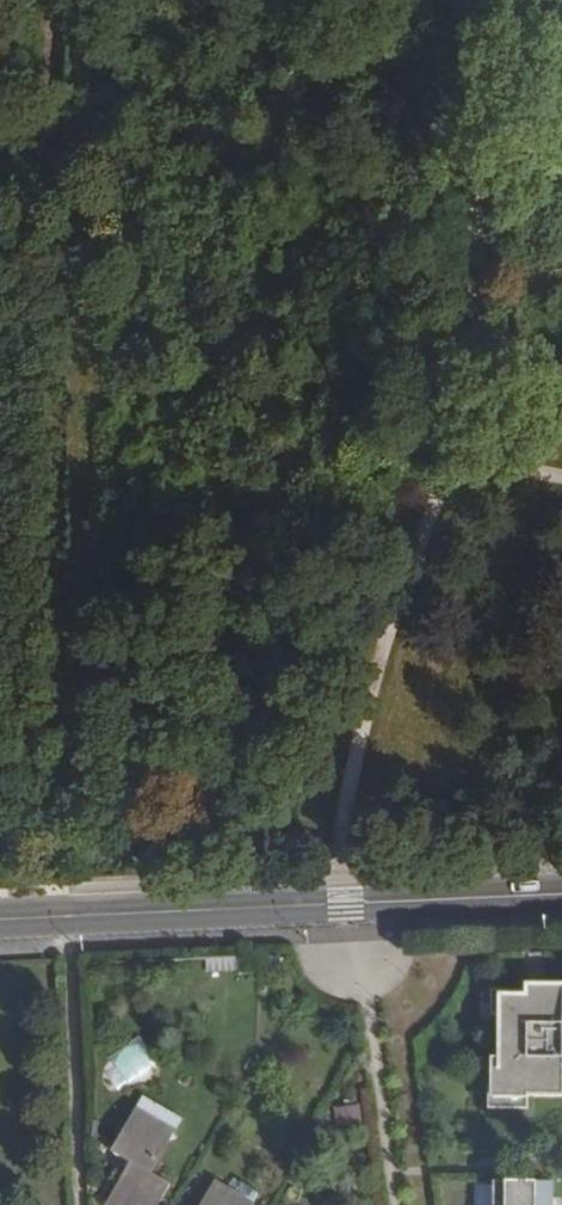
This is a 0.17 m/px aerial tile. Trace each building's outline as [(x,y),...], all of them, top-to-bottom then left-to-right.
[(495,990),(495,1013),(503,1013),(502,1057),(493,1058),(493,1099),(529,1099),(529,1096),(561,1096),(561,996),(531,996),(531,990),(495,990)] [(114,1091),(155,1067),(139,1040),(97,1065),(114,1091)] [(109,1204),(159,1204),(169,1188),(151,1176),(175,1136),(156,1125),(152,1133),(132,1120),(112,1153),(130,1164),(107,1204),(109,1204)] [(495,1183),(495,1204),(554,1204),(555,1183),(495,1183)] [(234,1199),(213,1187),(203,1204),(230,1204),(234,1199)] [(257,1201),(238,1190),(234,1199),(230,1204),(255,1204),(257,1201)]
